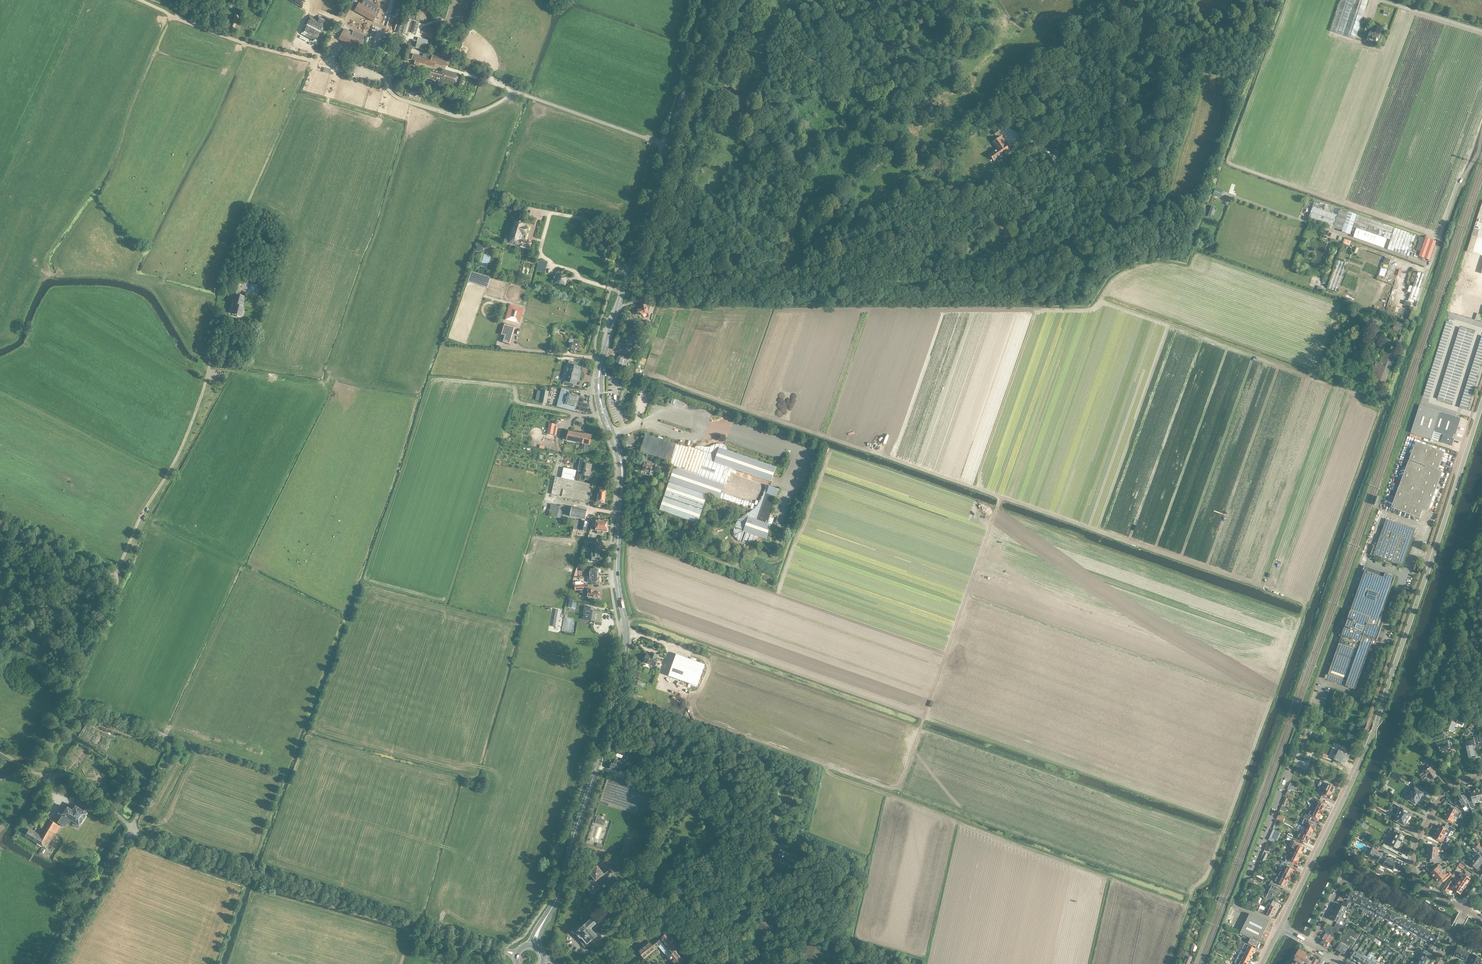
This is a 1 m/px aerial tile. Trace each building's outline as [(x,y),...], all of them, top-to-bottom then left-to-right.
[(232,8),(235,0),(214,0),(232,8)] [(368,0),(364,0),(362,4),(377,13),(379,7),(368,0)] [(1356,39),(1368,0),(1341,0),(1331,31),(1356,39)] [(362,4),(359,3),(354,11),(373,22),(378,13),(377,13),(362,4)] [(394,9),(391,14),(398,17),(400,11),(394,9)] [(230,26),(235,28),(240,13),(236,12),(230,26)] [(319,40),(325,25),(310,19),(308,24),(311,26),(312,32),(316,32),(317,34),(312,35),(312,33),(311,34),(311,35),(309,35),(304,35),(305,38),(305,39),(306,40),(307,42),(305,41),(305,42),(307,43),(308,44),(308,41),(313,40),(313,43),(317,42),(318,40),(319,40)] [(363,39),(344,29),(343,31),(338,39),(357,50),(362,42),(363,39)] [(1379,38),(1380,38),(1380,36),(1379,36),(1380,35),(1374,33),(1375,32),(1371,31),(1371,32),(1367,40),(1376,43),(1377,38),(1378,38),(1379,38)] [(415,48),(425,51),(427,45),(430,46),(431,41),(418,37),(417,41),(414,40),(411,47),(415,48)] [(394,59),(403,62),(408,42),(405,41),(400,40),(394,59)] [(413,65),(419,67),(420,62),(434,66),(436,63),(446,66),(448,60),(432,55),(431,59),(422,57),(416,55),(413,65)] [(439,80),(438,82),(455,87),(460,74),(458,74),(442,69),(441,72),(431,69),(428,78),(439,80)] [(1009,150),(1003,142),(1005,140),(998,129),(994,132),(996,135),(995,136),(997,140),(993,142),(998,148),(989,155),(991,158),(992,157),(994,160),(1009,150)] [(1212,194),(1220,197),(1222,190),(1214,188),(1212,194)] [(1409,256),(1415,239),(1416,235),(1315,200),(1309,219),(1342,230),(1344,226),(1353,230),(1351,236),(1379,246),(1387,238),(1391,240),(1388,249),(1409,256)] [(514,226),(513,225),(511,230),(513,230),(509,243),(521,246),(521,247),(531,250),(532,243),(521,239),(522,234),(526,236),(528,227),(525,226),(526,223),(516,221),(514,226)] [(1416,235),(1415,239),(1419,241),(1416,250),(1421,251),(1419,256),(1430,260),(1436,241),(1425,238),(1416,235)] [(1464,259),(1481,264),(1481,257),(1466,252),(1464,259)] [(1337,290),(1347,262),(1338,259),(1328,287),(1337,290)] [(537,271),(544,273),(547,262),(540,260),(537,271)] [(1384,279),(1387,269),(1381,267),(1378,277),(1384,279)] [(1461,284),(1481,291),(1481,273),(1466,269),(1461,284)] [(1413,286),(1410,285),(1408,291),(1411,293),(1409,298),(1416,300),(1424,274),(1418,272),(1413,286)] [(559,274),(557,282),(566,285),(567,279),(566,279),(567,276),(559,274)] [(232,303),(234,304),(242,306),(245,296),(235,294),(232,303)] [(234,304),(232,314),(241,316),(244,307),(242,306),(234,304)] [(506,319),(520,323),(524,308),(510,304),(506,319)] [(642,309),(638,310),(639,315),(648,313),(647,305),(641,306),(642,309)] [(1405,324),(1395,321),(1387,318),(1386,321),(1389,322),(1394,323),(1394,324),(1395,324),(1395,325),(1392,333),(1395,334),(1396,332),(1399,333),(1401,327),(1400,327),(1401,326),(1404,328),(1405,324)] [(515,327),(509,325),(503,341),(509,343),(515,327)] [(637,330),(635,338),(628,336),(625,345),(632,347),(633,343),(636,344),(637,340),(638,340),(641,332),(637,330)] [(569,342),(570,343),(573,344),(572,344),(571,344),(571,347),(572,347),(571,349),(581,351),(582,346),(580,345),(581,342),(571,339),(569,340),(569,342)] [(1371,387),(1382,391),(1396,351),(1385,347),(1380,362),(1376,361),(1372,374),(1375,375),(1371,387)] [(629,357),(623,355),(622,355),(620,354),(619,358),(617,357),(616,362),(626,365),(628,360),(628,361),(629,357)] [(569,373),(580,376),(581,371),(580,370),(581,367),(578,366),(579,363),(571,361),(570,364),(571,364),(568,373),(569,373)] [(626,365),(616,362),(614,368),(621,370),(622,370),(626,371),(626,370),(630,371),(631,366),(626,365)] [(580,376),(569,373),(566,381),(565,385),(573,387),(574,384),(577,384),(577,381),(578,381),(580,376)] [(549,391),(543,390),(543,388),(538,388),(536,401),(540,402),(540,403),(547,404),(549,391)] [(580,393),(570,390),(570,391),(562,388),(557,406),(575,411),(576,407),(576,408),(579,396),(580,393)] [(1420,405),(1415,419),(1457,432),(1461,418),(1450,415),(1420,405)] [(1457,432),(1415,419),(1411,433),(1431,439),(1434,432),(1444,435),(1443,436),(1441,442),(1452,446),(1454,439),(1452,439),(1453,435),(1456,435),(1457,432)] [(547,438),(553,439),(555,426),(556,424),(550,423),(547,438)] [(553,439),(552,441),(562,443),(565,428),(555,426),(553,439)] [(569,431),(567,440),(590,445),(592,435),(584,434),(569,431)] [(724,485),(727,486),(731,473),(765,485),(765,489),(764,491),(763,495),(761,498),(759,502),(758,504),(756,506),(755,508),(753,509),(751,511),(749,512),(743,516),(740,518),(739,519),(738,521),(736,522),(736,523),(735,525),(734,526),(734,528),(734,530),(733,532),(734,534),(734,535),(735,536),(736,538),(737,540),(739,540),(740,541),(743,542),(745,543),(746,543),(749,543),(750,542),(752,542),(753,541),(755,540),(757,538),(759,536),(766,539),(771,524),(767,523),(779,489),(769,486),(776,467),(727,450),(727,449),(727,448),(726,447),(726,446),(725,446),(724,445),(722,444),(721,444),(720,444),(718,444),(717,444),(715,444),(711,446),(710,447),(709,447),(707,447),(706,447),(705,447),(702,446),(700,446),(698,446),(697,446),(696,446),(695,448),(688,446),(688,447),(645,434),(640,452),(671,461),(676,463),(669,482),(659,510),(682,518),(698,523),(707,495),(719,499),(724,485)] [(1445,452),(1416,441),(1391,508),(1420,518),(1423,509),(1428,511),(1442,473),(1438,471),(1445,452)] [(650,475),(653,476),(657,464),(654,463),(645,460),(642,471),(650,473),(650,475)] [(583,463),(581,474),(585,475),(584,479),(591,480),(592,476),(590,476),(592,465),(583,463)] [(552,494),(587,502),(589,502),(593,484),(574,481),(577,470),(564,468),(561,478),(555,477),(552,494)] [(596,504),(604,504),(605,491),(600,490),(599,494),(598,494),(597,501),(596,501),(596,504)] [(570,517),(585,520),(587,510),(572,508),(572,507),(561,505),(561,506),(551,504),(549,516),(561,518),(563,509),(572,511),(570,517)] [(1374,546),(1371,555),(1403,566),(1416,530),(1386,519),(1379,539),(1376,547),(1374,546)] [(582,520),(580,530),(586,531),(589,522),(582,520)] [(599,557),(601,544),(586,543),(585,548),(592,549),(592,556),(589,556),(589,560),(594,560),(595,557),(599,557)] [(1387,600),(1395,577),(1366,567),(1354,600),(1352,607),(1350,607),(1345,618),(1343,617),(1340,625),(1342,626),(1339,636),(1342,637),(1328,675),(1326,674),(1325,673),(1324,678),(1355,689),(1369,652),(1373,654),(1384,618),(1386,615),(1382,614),(1387,600)] [(568,607),(576,608),(577,601),(569,599),(568,607)] [(594,620),(601,621),(602,612),(598,612),(598,610),(593,609),(594,608),(584,606),(583,613),(586,614),(586,617),(595,618),(594,620)] [(559,617),(560,614),(561,610),(556,609),(553,626),(558,627),(559,624),(558,624),(559,619),(560,617),(559,617)] [(644,659),(644,660),(644,662),(655,666),(657,660),(656,660),(658,655),(652,653),(651,656),(647,654),(646,656),(645,656),(644,657),(644,658),(644,659)] [(669,676),(697,686),(705,664),(677,654),(669,676)] [(87,722),(125,735),(126,732),(99,722),(99,723),(92,721),(88,719),(87,722)] [(1469,745),(1466,746),(1469,758),(1476,757),(1473,745),(1475,744),(1476,746),(1479,745),(1477,736),(1473,737),(1474,739),(1468,741),(1469,745)] [(1450,739),(1437,743),(1439,747),(1441,754),(1445,753),(1446,755),(1456,752),(1454,746),(1455,744),(1450,739)] [(1348,755),(1339,750),(1338,749),(1337,752),(1336,752),(1335,754),(1334,754),(1332,758),(1334,759),(1333,760),(1344,764),(1348,755)] [(1295,752),(1293,756),(1291,755),(1289,759),(1292,760),(1291,762),(1294,763),(1301,766),(1302,763),(1305,755),(1301,753),(1301,754),(1295,752)] [(1426,767),(1427,769),(1425,771),(1426,771),(1420,775),(1423,779),(1425,778),(1428,781),(1431,779),(1432,780),(1437,776),(1430,767),(1429,765),(1433,762),(1429,757),(1424,760),(1428,766),(1426,767)] [(625,764),(623,764),(623,762),(615,759),(614,764),(613,763),(612,764),(611,767),(612,769),(623,772),(628,773),(630,766),(629,766),(630,763),(626,761),(625,764)] [(1339,772),(1332,768),(1328,777),(1335,781),(1339,772)] [(1325,779),(1321,787),(1332,793),(1333,791),(1334,791),(1334,789),(1335,787),(1332,786),(1333,783),(1325,779)] [(1420,799),(1423,794),(1418,791),(1419,788),(1414,785),(1412,790),(1414,791),(1413,793),(1412,792),(1409,796),(1410,797),(1409,800),(1412,802),(1411,803),(1415,806),(1419,799),(1420,799)] [(1322,795),(1330,799),(1332,794),(1332,793),(1321,787),(1319,789),(1324,791),(1322,795)] [(1470,796),(1472,802),(1472,804),(1470,805),(1469,805),(1471,808),(1472,809),(1476,808),(1475,803),(1479,802),(1476,791),(1470,792),(1471,796),(1470,796)] [(1462,795),(1453,800),(1455,803),(1456,802),(1457,804),(1459,805),(1460,804),(1462,807),(1466,805),(1462,799),(1463,798),(1462,795)] [(1314,801),(1313,804),(1324,809),(1325,807),(1326,805),(1326,804),(1327,804),(1320,800),(1317,799),(1315,802),(1314,801)] [(1313,807),(1311,810),(1321,815),(1322,815),(1324,811),(1323,810),(1324,809),(1313,804),(1311,806),(1312,807),(1313,807)] [(70,823),(71,821),(73,822),(72,825),(77,828),(78,828),(87,814),(89,811),(86,809),(84,812),(75,806),(72,811),(67,808),(57,823),(62,826),(65,827),(67,823),(69,824),(70,823)] [(1399,810),(1397,814),(1409,820),(1411,816),(1410,816),(1411,813),(1408,811),(1407,811),(1399,806),(1397,809),(1399,810)] [(1450,807),(1447,812),(1458,818),(1459,818),(1462,813),(1459,811),(1459,810),(1454,807),(1453,809),(1450,807)] [(1321,815),(1311,810),(1309,815),(1306,814),(1305,817),(1310,820),(1311,817),(1318,821),(1321,815)] [(1449,822),(1453,824),(1453,822),(1454,821),(1456,821),(1456,820),(1457,821),(1458,818),(1447,812),(1444,817),(1447,819),(1446,821),(1449,822)] [(1409,820),(1397,814),(1395,816),(1392,814),(1390,818),(1392,819),(1394,820),(1401,823),(1400,824),(1405,827),(1407,824),(1409,820)] [(597,816),(595,822),(604,825),(606,819),(597,816)] [(1303,825),(1303,826),(1313,831),(1314,830),(1316,826),(1313,824),(1314,823),(1305,818),(1302,824),(1303,825)] [(22,835),(46,848),(54,833),(55,834),(60,826),(56,824),(50,821),(41,836),(26,827),(22,835)] [(1396,829),(1391,837),(1401,842),(1402,840),(1403,840),(1404,838),(1404,837),(1404,836),(1401,834),(1402,832),(1398,831),(1400,828),(1394,824),(1392,827),(1396,829)] [(1310,837),(1313,831),(1303,826),(1301,830),(1298,828),(1297,830),(1300,832),(1299,832),(1310,837)] [(1439,826),(1437,831),(1448,837),(1452,831),(1454,833),(1456,830),(1450,827),(1449,829),(1443,826),(1443,828),(1439,826)] [(1447,838),(1448,837),(1437,831),(1434,836),(1437,838),(1436,840),(1442,843),(1441,845),(1447,847),(1448,845),(1445,843),(1448,838),(1447,838)] [(1299,832),(1296,838),(1300,840),(1307,843),(1307,842),(1307,843),(1310,837),(1299,832)] [(1391,837),(1386,845),(1393,849),(1394,847),(1398,849),(1398,848),(1399,848),(1400,845),(1399,845),(1401,842),(1391,837)] [(1373,848),(1376,843),(1368,838),(1365,843),(1368,845),(1373,848)] [(1295,841),(1292,848),(1302,853),(1305,848),(1301,846),(1301,844),(1295,841)] [(1291,848),(1289,854),(1299,859),(1302,853),(1291,848)] [(1381,863),(1382,860),(1384,858),(1381,856),(1382,854),(1372,849),(1368,856),(1378,861),(1378,862),(1381,863)] [(1437,853),(1428,852),(1427,858),(1431,858),(1431,860),(1433,860),(1434,859),(1437,859),(1438,857),(1436,857),(1437,853)] [(799,859),(785,853),(782,861),(796,867),(799,859)] [(1474,859),(1481,864),(1481,863),(1481,858),(1481,857),(1481,856),(1478,853),(1476,856),(1474,859)] [(1298,860),(1299,859),(1289,854),(1287,855),(1285,858),(1286,859),(1284,862),(1288,864),(1292,866),(1294,863),(1297,865),(1299,861),(1298,860)] [(1384,858),(1382,860),(1385,862),(1383,865),(1393,870),(1394,867),(1400,870),(1402,866),(1397,863),(1396,864),(1387,858),(1386,859),(1384,858)] [(1481,864),(1474,859),(1472,861),(1470,859),(1467,862),(1473,868),(1474,867),(1477,869),(1481,864)] [(1282,868),(1281,870),(1291,875),(1292,875),(1293,873),(1293,872),(1294,870),(1287,866),(1288,864),(1284,862),(1281,868),(1282,868)] [(1431,873),(1435,878),(1441,872),(1443,870),(1438,864),(1434,867),(1434,868),(1432,870),(1433,871),(1431,873)] [(594,878),(585,885),(592,894),(601,887),(600,886),(605,881),(609,885),(618,878),(610,869),(604,874),(597,865),(589,873),(594,878)] [(1441,872),(1435,878),(1439,882),(1442,880),(1443,881),(1445,879),(1446,880),(1450,877),(1452,874),(1450,872),(1446,875),(1445,873),(1446,873),(1446,872),(1444,869),(1441,872)] [(1278,873),(1277,875),(1288,881),(1289,880),(1289,881),(1292,876),(1291,876),(1291,875),(1281,871),(1280,874),(1278,873)] [(1461,874),(1460,875),(1461,876),(1460,879),(1467,884),(1471,879),(1468,877),(1469,874),(1466,872),(1465,875),(1461,873),(1461,874)] [(1272,879),(1270,882),(1276,885),(1277,884),(1285,888),(1286,886),(1287,886),(1287,884),(1287,883),(1288,881),(1276,875),(1275,878),(1276,878),(1275,881),(1272,879)] [(1460,879),(1457,884),(1464,889),(1467,884),(1460,879)] [(1464,889),(1457,884),(1455,886),(1453,884),(1452,882),(1453,882),(1450,880),(1444,889),(1443,892),(1445,893),(1447,891),(1450,886),(1451,888),(1461,894),(1464,889)] [(1280,889),(1275,887),(1276,885),(1270,882),(1267,888),(1270,890),(1278,894),(1280,889)] [(1348,904),(1349,903),(1354,892),(1352,891),(1352,890),(1351,889),(1350,890),(1349,889),(1347,894),(1345,892),(1343,896),(1345,897),(1344,898),(1348,900),(1346,903),(1343,902),(1342,904),(1347,907),(1348,904)] [(1278,894),(1270,890),(1267,897),(1270,898),(1271,895),(1276,898),(1278,894)] [(1354,903),(1355,903),(1359,895),(1359,894),(1359,893),(1357,893),(1354,892),(1349,903),(1351,904),(1352,902),(1354,903)] [(1356,904),(1360,906),(1364,897),(1364,896),(1362,895),(1361,896),(1359,895),(1355,903),(1354,905),(1356,906),(1356,904)] [(1360,906),(1358,908),(1363,910),(1369,900),(1369,899),(1368,898),(1367,898),(1366,898),(1364,897),(1360,906)] [(1267,914),(1272,917),(1277,908),(1275,907),(1277,902),(1273,900),(1267,914)] [(1371,901),(1369,900),(1363,910),(1362,912),(1364,913),(1367,909),(1369,910),(1374,902),(1373,902),(1373,901),(1372,900),(1371,901)] [(1369,910),(1368,913),(1370,914),(1370,913),(1373,915),(1378,904),(1378,903),(1376,903),(1374,902),(1369,910)] [(1337,906),(1336,907),(1336,908),(1336,909),(1344,913),(1345,913),(1346,910),(1345,910),(1346,908),(1338,904),(1337,906)] [(1373,915),(1372,916),(1377,919),(1379,915),(1383,907),(1383,906),(1381,905),(1381,906),(1378,904),(1373,915)] [(1379,915),(1377,919),(1382,921),(1384,918),(1388,910),(1388,909),(1388,908),(1386,908),(1385,908),(1383,907),(1379,915)] [(1334,913),(1342,918),(1344,915),(1343,914),(1344,913),(1336,909),(1335,911),(1334,911),(1333,912),(1334,913)] [(1388,910),(1384,918),(1386,918),(1385,919),(1388,921),(1393,912),(1393,911),(1391,910),(1390,911),(1388,910)] [(1393,912),(1389,921),(1387,923),(1392,926),(1398,914),(1397,914),(1396,913),(1395,913),(1393,912)] [(1332,916),(1331,917),(1331,918),(1337,922),(1337,923),(1338,924),(1339,923),(1340,923),(1341,920),(1343,921),(1344,919),(1342,918),(1334,913),(1332,916)] [(1400,916),(1398,914),(1392,926),(1394,927),(1395,924),(1398,926),(1398,925),(1402,917),(1402,916),(1401,915),(1400,916)] [(1404,918),(1402,917),(1398,925),(1400,926),(1400,927),(1403,928),(1407,919),(1407,918),(1405,918),(1404,918)] [(582,928),(579,925),(574,929),(577,933),(577,934),(577,935),(577,936),(578,937),(579,937),(580,937),(580,936),(587,944),(592,940),(592,941),(597,936),(598,938),(604,932),(592,919),(582,928)] [(773,925),(771,924),(771,925),(762,919),(756,928),(767,935),(769,931),(772,933),(775,927),(777,928),(779,924),(777,923),(778,922),(776,921),(773,925)] [(1403,928),(1401,930),(1407,933),(1408,930),(1412,922),(1411,921),(1410,920),(1409,920),(1407,919),(1403,928)] [(1412,922),(1408,930),(1410,931),(1409,932),(1413,933),(1417,924),(1416,924),(1416,923),(1415,923),(1414,923),(1412,922)] [(1338,924),(1337,923),(1335,925),(1334,927),(1327,923),(1323,930),(1326,932),(1330,934),(1330,935),(1334,937),(1335,935),(1337,932),(1341,934),(1344,930),(1345,927),(1338,924)] [(1412,933),(1411,935),(1416,938),(1422,927),(1421,926),(1420,925),(1419,925),(1417,924),(1413,933),(1412,933)] [(1416,938),(1418,939),(1419,938),(1421,939),(1426,929),(1426,928),(1425,928),(1424,928),(1422,927),(1416,938)] [(1344,954),(1351,943),(1354,945),(1360,935),(1349,928),(1336,949),(1344,954)] [(1426,929),(1421,939),(1426,942),(1431,932),(1431,931),(1429,930),(1426,929)] [(673,963),(683,963),(686,962),(676,950),(673,947),(678,943),(668,932),(660,939),(660,940),(654,945),(649,940),(638,950),(645,959),(656,949),(659,946),(668,957),(673,963)] [(1326,932),(1320,943),(1328,947),(1330,943),(1334,945),(1336,942),(1332,940),(1334,937),(1330,935),(1330,934),(1326,932)] [(1426,942),(1431,944),(1436,934),(1436,933),(1434,932),(1433,933),(1431,932),(1426,942)] [(1244,934),(1243,937),(1247,939),(1245,942),(1248,943),(1249,943),(1257,947),(1260,943),(1259,943),(1259,942),(1258,941),(1257,941),(1256,941),(1257,939),(1254,938),(1254,939),(1244,934)] [(1438,935),(1436,934),(1431,944),(1430,946),(1428,950),(1433,953),(1437,944),(1438,944),(1439,942),(1439,941),(1441,937),(1440,936),(1439,935),(1438,935)] [(1242,948),(1243,948),(1253,954),(1256,949),(1245,943),(1242,948)] [(1356,945),(1348,957),(1350,958),(1350,959),(1352,960),(1352,959),(1353,960),(1357,952),(1355,951),(1358,946),(1356,945)] [(1453,952),(1451,956),(1456,958),(1459,959),(1460,958),(1465,949),(1461,947),(1461,948),(1459,947),(1455,953),(1453,952)] [(1244,955),(1251,959),(1253,954),(1243,948),(1242,951),(1241,950),(1240,953),(1244,955)] [(1419,953),(1430,959),(1431,958),(1431,957),(1431,956),(1432,954),(1421,948),(1419,953)] [(1295,956),(1296,957),(1301,960),(1303,957),(1305,953),(1299,949),(1295,956)] [(1357,952),(1353,960),(1355,961),(1355,962),(1356,963),(1357,962),(1362,954),(1364,952),(1359,949),(1357,952)] [(1465,949),(1460,958),(1463,960),(1462,961),(1465,962),(1470,952),(1468,951),(1465,949)] [(1181,962),(1184,963),(1190,963),(1192,958),(1189,956),(1191,953),(1186,951),(1181,962)] [(1357,962),(1359,963),(1362,963),(1366,958),(1367,957),(1365,955),(1366,953),(1364,952),(1362,954),(1357,962)] [(1362,963),(1369,963),(1374,955),(1374,954),(1371,952),(1370,953),(1366,958),(1362,963)] [(1240,953),(1237,958),(1242,960),(1248,963),(1251,959),(1240,953)] [(1420,958),(1419,960),(1427,963),(1428,962),(1429,962),(1430,960),(1429,959),(1430,959),(1421,955),(1419,958),(1420,958)] [(1481,958),(1479,957),(1480,957),(1476,955),(1476,956),(1475,955),(1473,958),(1471,961),(1470,961),(1468,963),(1478,963),(1481,958)]
